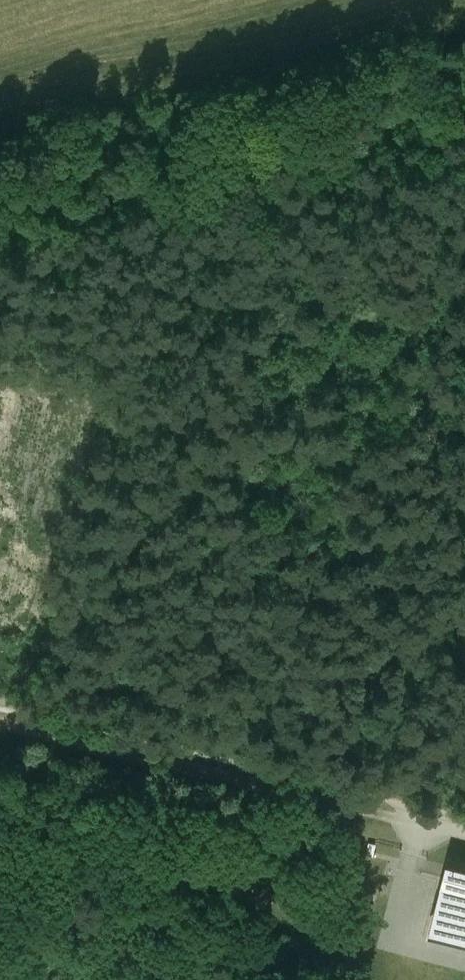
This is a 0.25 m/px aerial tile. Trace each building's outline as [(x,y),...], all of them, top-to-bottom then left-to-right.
[(449,861),(431,932),(464,940),(464,865),(449,861)]
